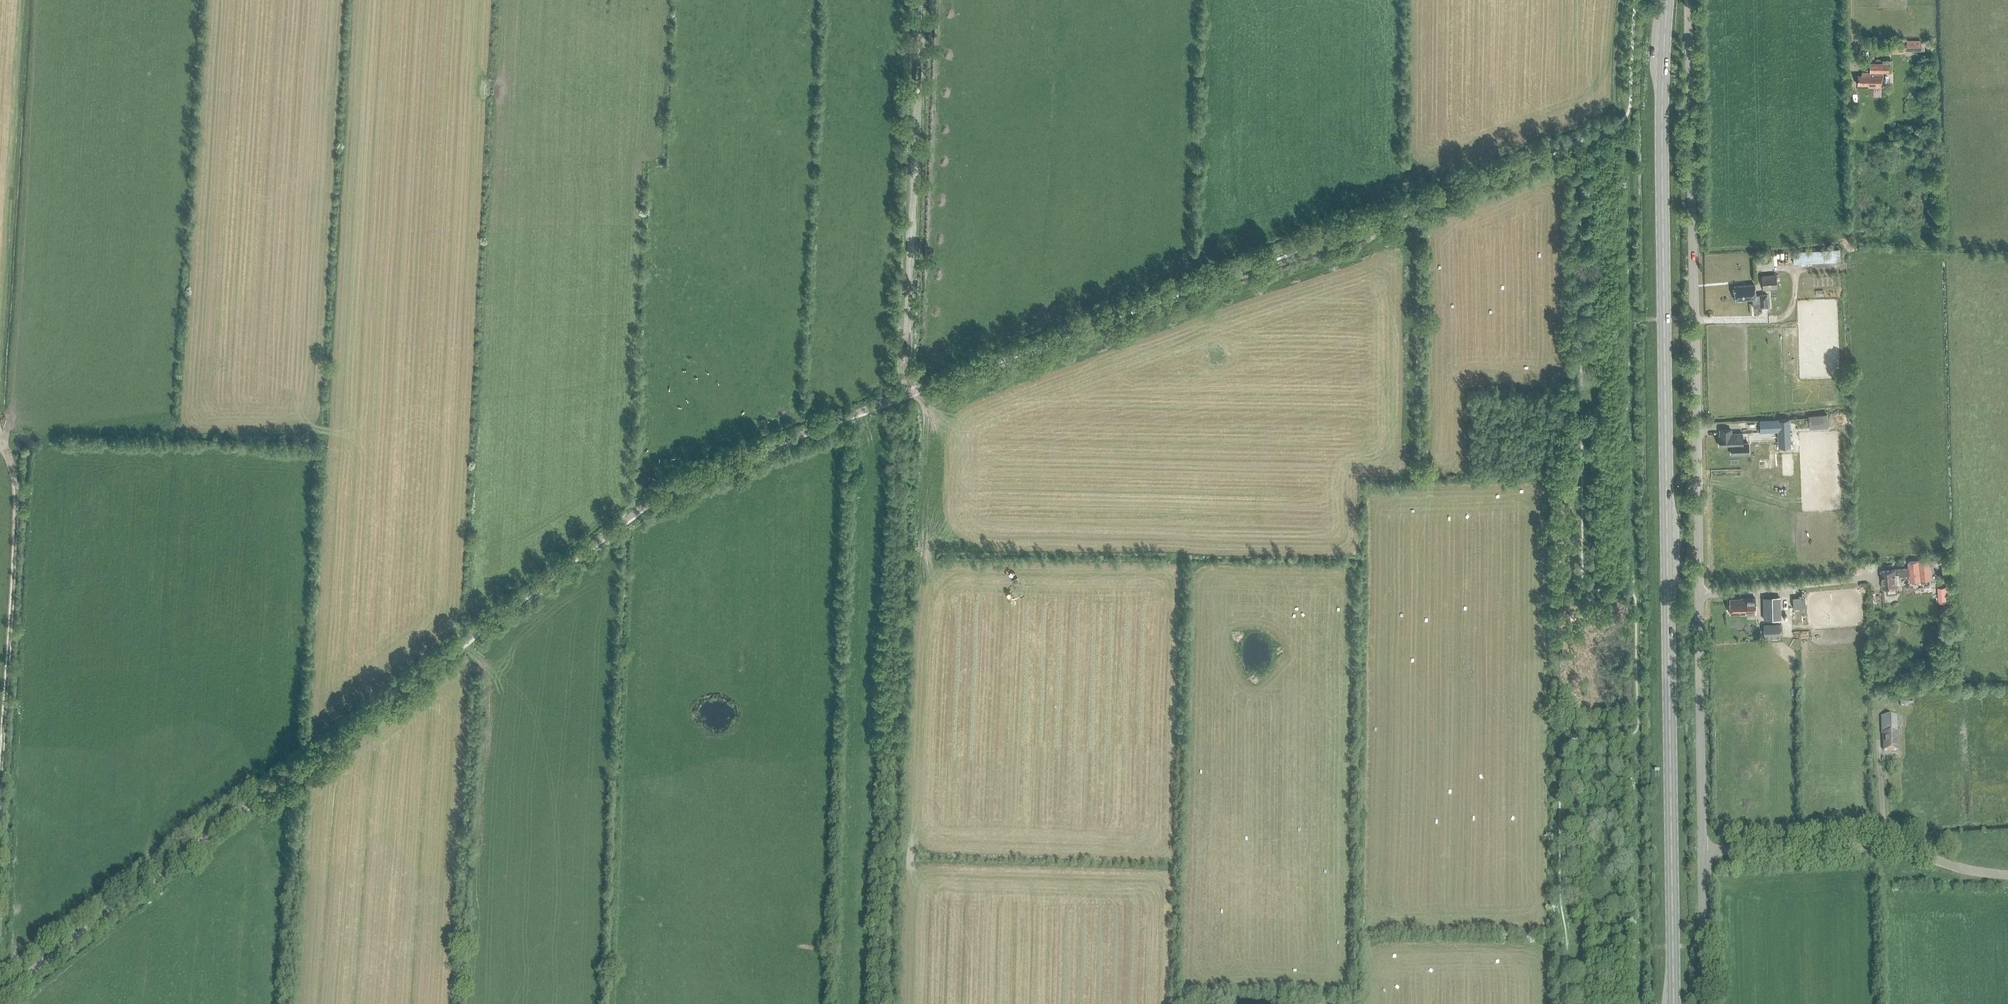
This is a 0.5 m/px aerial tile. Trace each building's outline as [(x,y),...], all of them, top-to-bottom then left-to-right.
[(1906,42),(1906,51),(1920,51),(1920,42),(1906,42)] [(1889,45),(1889,50),(1893,50),(1893,54),(1898,54),(1898,45),(1889,45)] [(1861,73),(1861,76),(1857,76),(1857,85),(1868,85),(1868,87),(1882,87),(1882,73),(1888,73),(1888,64),(1870,64),(1869,73),(1861,73)] [(1777,288),(1776,275),(1761,276),(1762,290),(1777,288)] [(1734,286),(1735,301),(1752,299),(1753,304),(1760,303),(1760,308),(1768,307),(1767,294),(1755,295),(1754,284),(1734,286)] [(1777,430),(1778,448),(1790,447),(1789,419),(1777,420),(1777,430)] [(1777,430),(1777,420),(1759,420),(1760,432),(1774,432),(1773,430),(1777,430)] [(1720,446),(1731,445),(1731,454),(1748,454),(1748,443),(1742,443),(1742,433),(1731,433),(1731,429),(1719,429),(1720,446)] [(1931,580),(1929,560),(1908,562),(1909,568),(1880,571),(1882,588),(1886,588),(1887,594),(1896,594),(1896,587),(1897,587),(1896,576),(1910,575),(1910,582),(1931,580)] [(1937,588),(1938,603),(1946,603),(1946,587),(1937,588)] [(1805,597),(1792,597),(1792,608),(1805,608),(1805,597)] [(1780,598),(1763,599),(1763,620),(1781,619),(1780,598)] [(1729,599),(1729,613),(1740,613),(1741,613),(1747,613),(1755,613),(1755,599),(1747,599),(1741,599),(1740,599),(1729,599)] [(1779,626),(1763,626),(1764,639),(1780,639),(1779,626)] [(1883,734),(1883,750),(1897,750),(1897,733),(1897,716),(1881,716),(1881,734),(1883,734)]
